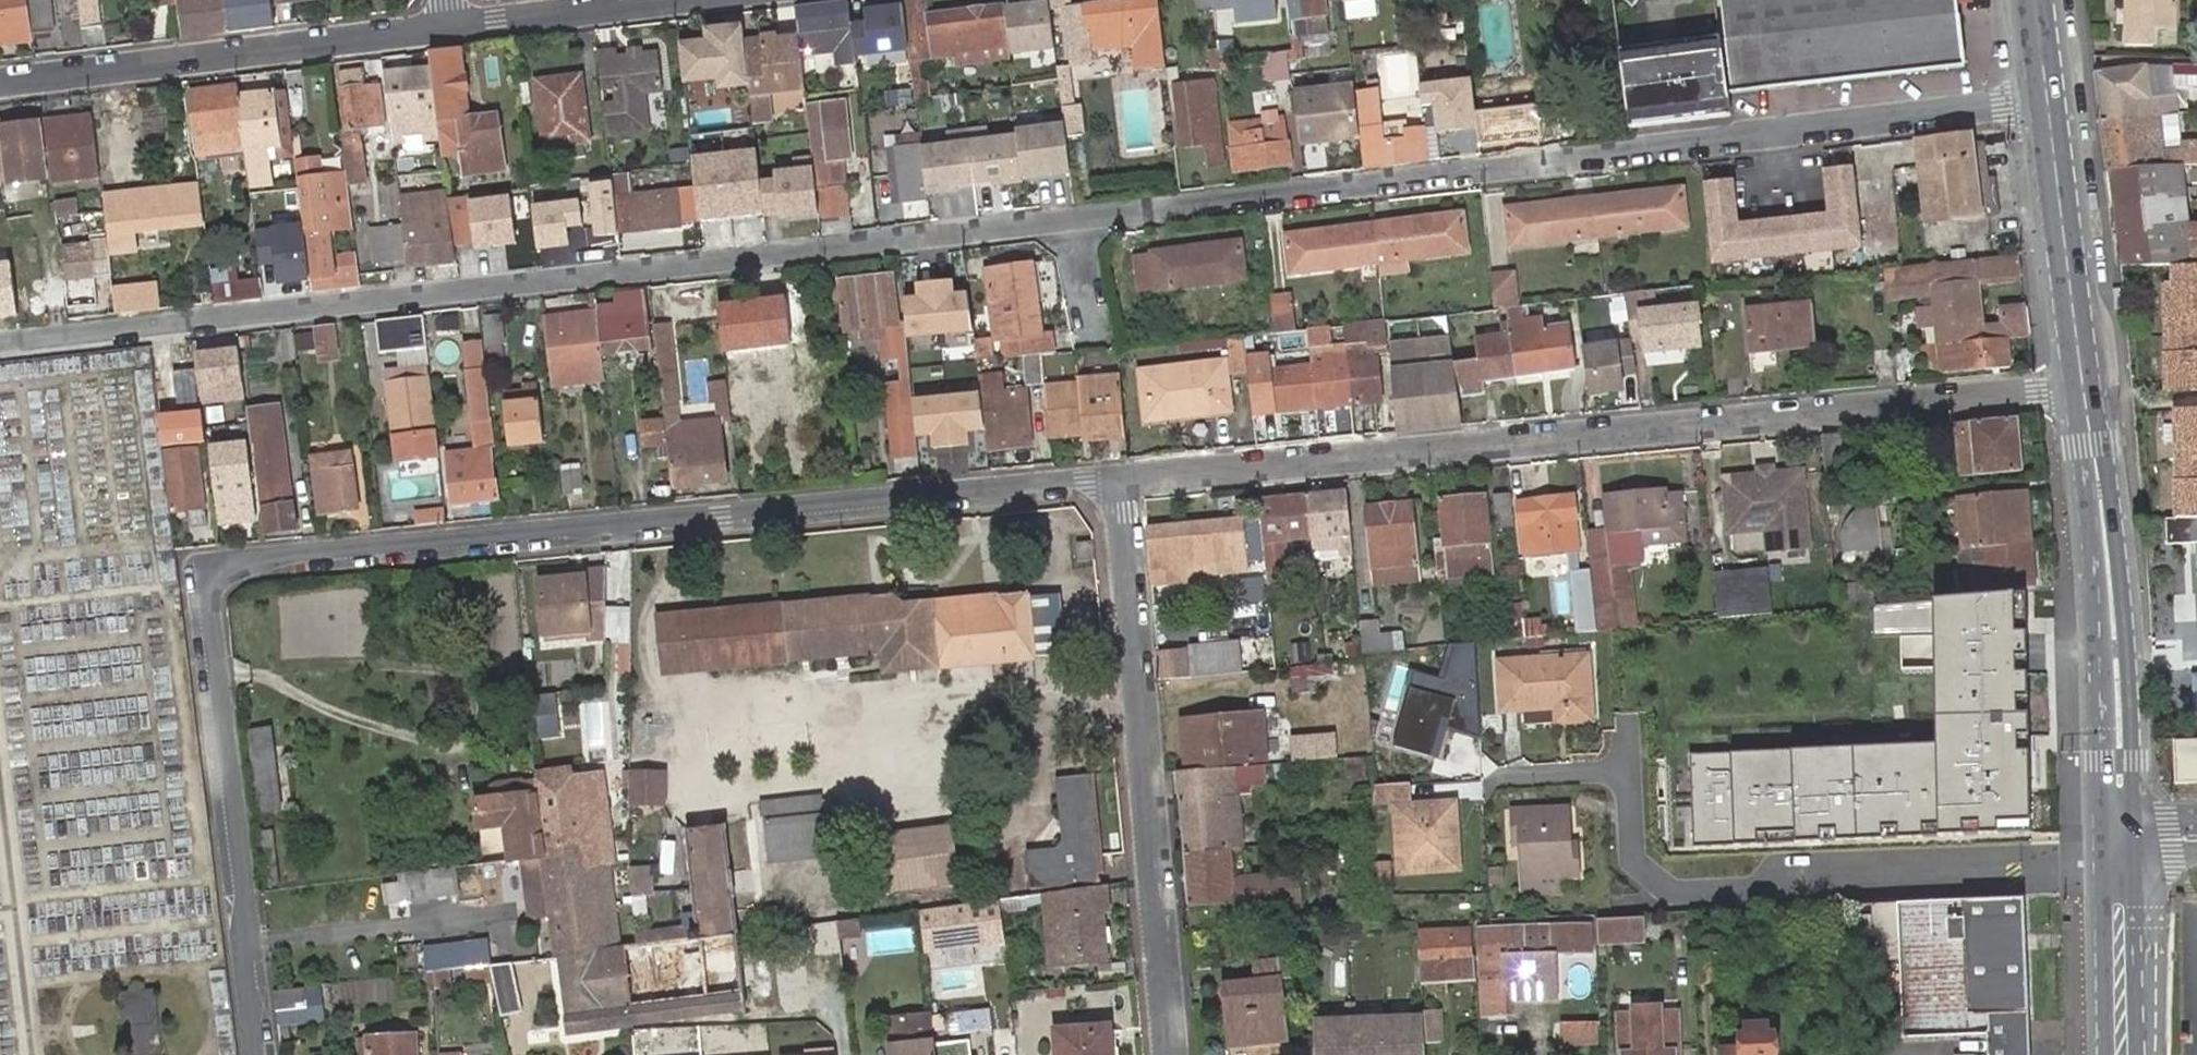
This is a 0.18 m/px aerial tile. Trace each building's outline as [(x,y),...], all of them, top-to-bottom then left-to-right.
[(31,43),(30,35),(26,0),(0,0),(0,46),(31,43)] [(30,35),(51,33),(47,0),(26,0),(30,35)] [(60,28),(77,25),(74,0),(56,0),(60,28)] [(82,29),(103,26),(100,0),(79,0),(82,29)] [(155,14),(176,12),(175,0),(153,0),(155,14)] [(183,38),(228,32),(224,0),(178,0),(183,38)] [(228,32),(272,27),(269,0),(224,0),(228,32)] [(925,0),(903,0),(904,5),(909,48),(910,57),(919,56),(955,53),(956,61),(1007,56),(1001,5),(927,13),(925,0)] [(1010,8),(1015,52),(1056,47),(1052,12),(1064,11),(1068,3),(1068,0),(1051,0),(1051,3),(1010,8)] [(1136,40),(1131,0),(1097,0),(1068,3),(1076,66),(1096,64),(1094,46),(1136,40)] [(1215,3),(1216,10),(1237,7),(1236,0),(1214,0),(1215,3)] [(1239,28),(1281,24),(1278,0),(1236,0),(1239,28)] [(1302,16),(1290,17),(1293,52),(1293,62),(1306,60),(1304,35),(1326,31),(1324,14),(1327,14),(1325,0),(1301,0),(1302,16)] [(1958,27),(1794,48),(1788,4),(1788,0),(1714,0),(1718,35),(1725,93),(1962,66),(1958,27)] [(1958,27),(1955,0),(1788,0),(1788,4),(1794,48),(1958,27)] [(2125,44),(2151,45),(2152,28),(2174,28),(2175,0),(2126,0),(2125,44)] [(302,2),(275,5),(276,10),(302,7),(302,2)] [(850,2),(797,8),(801,35),(803,53),(836,49),(838,64),(856,62),(855,54),(909,48),(904,5),(865,10),(867,23),(852,24),(850,2)] [(750,83),(744,24),(707,28),(708,42),(679,45),(682,78),(717,74),(719,86),(750,83)] [(2152,28),(2151,45),(2173,46),(2174,28),(2152,28)] [(803,53),(801,35),(779,37),(779,34),(761,36),(761,40),(763,56),(747,58),(750,83),(752,113),(771,112),(769,97),(806,93),(803,53)] [(1718,35),(1620,47),(1630,127),(1728,115),(1725,93),(1718,35)] [(1219,40),(1220,48),(1221,58),(1229,57),(1228,46),(1227,39),(1219,40)] [(761,40),(745,41),(747,58),(763,56),(761,40)] [(614,49),(598,51),(602,90),(605,89),(606,102),(603,102),(607,134),(649,130),(644,92),(661,90),(657,51),(640,53),(629,55),(628,49),(634,48),(634,47),(614,50),(614,49)] [(1221,58),(1220,48),(1211,49),(1214,71),(1222,70),(1221,58)] [(919,56),(910,57),(915,95),(931,93),(930,80),(921,77),(919,56)] [(1221,58),(1222,70),(1230,69),(1229,57),(1221,58)] [(433,67),(384,73),(393,144),(405,143),(404,131),(428,128),(429,139),(441,138),(433,67)] [(1178,67),(1167,69),(1176,147),(1203,145),(1205,166),(1222,164),(1213,83),(1180,87),(1178,67)] [(1070,68),(1058,70),(1059,82),(1060,84),(1060,88),(1061,99),(1062,101),(1063,112),(1065,125),(1067,136),(1083,134),(1080,105),(1074,106),(1070,68)] [(2145,68),(2095,74),(2101,121),(2176,116),(2172,87),(2196,88),(2196,69),(2145,68)] [(340,74),(347,128),(344,128),(349,164),(345,165),(348,184),(366,182),(363,162),(360,135),(366,134),(365,127),(385,125),(380,87),(361,90),(359,71),(340,74)] [(579,76),(554,78),(555,85),(579,82),(579,76)] [(555,85),(554,78),(534,81),(541,145),(543,145),(562,143),(578,141),(585,140),(579,82),(555,85)] [(1472,78),(1420,83),(1422,106),(1435,104),(1438,133),(1477,129),(1475,115),(1472,78)] [(1296,89),(1300,140),(1318,137),(1319,143),(1361,137),(1360,128),(1357,105),(1355,91),(1354,81),(1296,89)] [(239,97),(237,86),(191,92),(199,153),(209,152),(206,135),(224,133),(226,150),(245,147),(239,97)] [(1378,88),(1355,91),(1357,105),(1360,128),(1362,128),(1366,167),(1428,159),(1424,128),(1407,130),(1408,139),(1385,141),(1383,133),(1382,122),(1378,88)] [(287,92),(239,97),(245,147),(250,186),(271,183),(267,145),(280,144),(281,156),(295,155),(287,92)] [(814,158),(817,190),(820,189),(844,187),(841,158),(850,157),(845,102),(808,106),(814,158)] [(1539,106),(1475,115),(1477,129),(1480,154),(1544,145),(1539,106)] [(752,113),(753,122),(772,120),(771,112),(752,113)] [(94,124),(92,114),(45,120),(50,159),(52,180),(100,174),(94,124)] [(505,169),(498,114),(452,120),(456,152),(460,152),(463,174),(505,169)] [(2107,171),(2183,169),(2196,169),(2196,149),(2184,150),(2179,116),(2176,116),(2101,121),(2107,171)] [(1232,151),(1234,172),(1289,165),(1283,118),(1259,121),(1260,132),(1245,133),(1244,123),(1228,125),(1232,151)] [(1407,130),(1405,119),(1382,122),(1383,133),(1385,141),(1408,139),(1407,130)] [(48,177),(42,121),(2,126),(9,181),(48,177)] [(1260,132),(1259,121),(1244,123),(1245,133),(1260,132)] [(1017,138),(919,150),(925,198),(956,195),(956,191),(994,186),(994,192),(1026,188),(1025,181),(1072,176),(1067,136),(1065,125),(1016,131),(1017,138)] [(404,131),(405,143),(429,139),(428,128),(404,131)] [(206,135),(209,152),(226,150),(224,133),(206,135)] [(896,147),(918,145),(916,133),(886,137),(893,202),(902,201),(896,147)] [(1973,143),(1972,133),(1932,138),(1920,139),(1923,171),(1929,221),(1992,214),(1987,175),(1977,177),(1973,143)] [(1300,140),(1300,145),(1319,143),(1318,137),(1300,140)] [(562,143),(543,145),(544,161),(580,157),(578,141),(562,143)] [(1983,142),(1973,143),(1977,177),(1987,175),(1983,142)] [(754,143),(691,149),(699,222),(786,213),(787,217),(820,214),(817,190),(814,158),(793,160),(794,173),(777,175),(778,184),(759,186),(754,143)] [(918,145),(896,147),(902,201),(925,198),(919,150),(918,145)] [(670,148),(672,164),(688,162),(686,146),(670,148)] [(304,199),(315,292),(337,290),(330,235),(354,232),(350,200),(326,203),(321,159),(320,159),(299,162),(304,199)] [(2187,207),(2183,169),(2107,171),(2112,208),(2187,207)] [(1731,184),(1703,187),(1711,263),(1859,248),(1852,170),(1825,173),(1829,217),(1735,227),(1731,184)] [(197,179),(102,190),(108,236),(109,253),(138,250),(136,232),(202,224),(197,179)] [(612,185),(617,235),(652,231),(652,225),(680,222),(679,214),(676,193),(631,198),(630,182),(612,185)] [(596,237),(617,235),(612,185),(590,186),(596,237)] [(844,187),(820,189),(824,218),(837,217),(848,217),(847,207),(845,187),(844,187)] [(1680,190),(1589,201),(1594,241),(1683,230),(1680,190)] [(690,192),(676,193),(679,214),(692,213),(690,192)] [(424,197),(424,194),(399,197),(402,214),(426,211),(424,197)] [(432,256),(433,267),(456,264),(455,255),(453,236),(449,201),(448,194),(424,197),(426,211),(432,256)] [(510,198),(468,204),(475,253),(517,247),(510,198)] [(453,236),(455,255),(475,253),(468,204),(468,199),(449,201),(453,236)] [(1594,241),(1589,201),(1502,212),(1507,251),(1594,241)] [(2112,208),(2116,237),(2190,237),(2189,227),(2187,207),(2112,208)] [(403,226),(407,260),(432,256),(426,211),(402,214),(403,226)] [(1460,218),(1372,228),(1376,268),(1382,267),(1408,264),(1465,257),(1460,218)] [(680,229),(680,222),(652,225),(652,231),(680,229)] [(390,261),(407,260),(403,226),(386,228),(390,261)] [(2189,227),(2190,237),(2193,267),(2196,267),(2196,227),(2189,227)] [(390,261),(386,228),(372,230),(376,263),(390,261)] [(1376,268),(1372,228),(1282,239),(1287,279),(1376,268)] [(304,229),(256,235),(260,264),(276,261),(279,283),(310,279),(304,229)] [(109,253),(108,236),(93,238),(93,243),(97,276),(82,278),(84,292),(98,291),(115,289),(113,272),(109,253)] [(2116,237),(2120,267),(2167,267),(2193,267),(2190,237),(2116,237)] [(93,243),(61,247),(65,280),(82,278),(97,276),(93,243)] [(1235,245),(1147,255),(1148,258),(1129,260),(1133,295),(1153,292),(1152,295),(1241,285),(1235,245)] [(2022,274),(2019,254),(1978,258),(1979,279),(2022,274)] [(343,273),(340,273),(342,289),(361,287),(359,271),(357,255),(341,257),(343,273)] [(432,256),(407,260),(409,271),(433,267),(432,256)] [(1985,338),(2029,334),(2025,304),(2002,306),(2003,323),(1984,325),(1979,279),(1978,258),(1969,259),(1929,263),(1932,289),(1934,306),(1918,307),(1919,324),(1936,322),(1937,341),(1938,341),(1985,338)] [(20,322),(10,262),(0,264),(0,325),(20,322)] [(1932,289),(1929,263),(1887,267),(1890,294),(1932,289)] [(1408,264),(1382,267),(1383,276),(1409,273),(1408,264)] [(2167,267),(2168,314),(2175,313),(2176,332),(2176,350),(2169,351),(2169,389),(2182,389),(2196,388),(2196,267),(2193,267),(2167,267)] [(230,269),(211,271),(216,303),(234,301),(264,298),(261,279),(232,283),(230,269)] [(1031,270),(1026,269),(987,274),(991,308),(1000,307),(1005,342),(1007,361),(1023,359),(1040,357),(1052,356),(1049,332),(1039,333),(1031,270)] [(915,294),(895,296),(899,336),(971,329),(967,288),(954,289),(953,276),(913,280),(915,294)] [(895,296),(892,278),(839,285),(845,333),(861,332),(862,343),(878,341),(882,341),(880,329),(899,326),(895,296)] [(115,291),(118,314),(158,309),(155,286),(143,288),(115,291)] [(98,291),(101,316),(117,314),(118,314),(115,291),(115,289),(98,291)] [(607,311),(598,312),(598,314),(599,321),(603,356),(649,350),(645,307),(650,300),(649,290),(618,294),(620,315),(609,317),(607,311)] [(66,294),(70,319),(101,316),(98,291),(84,292),(66,294)] [(1653,303),(1652,292),(1642,293),(1643,304),(1653,303)] [(1701,311),(1701,307),(1637,313),(1636,308),(1636,304),(1639,304),(1643,304),(1642,293),(1627,295),(1630,317),(1630,321),(1637,319),(1642,352),(1699,346),(1696,325),(1702,324),(1701,311)] [(1289,302),(1267,304),(1271,334),(1291,332),(1289,302)] [(1815,344),(1811,304),(1746,311),(1750,351),(1815,344)] [(995,343),(1005,342),(1000,307),(991,308),(995,343)] [(598,314),(545,319),(550,362),(556,361),(558,384),(606,379),(603,356),(599,321),(598,314)] [(1509,319),(1511,329),(1512,336),(1545,331),(1543,314),(1509,319)] [(492,368),(505,366),(503,353),(497,353),(497,346),(505,345),(502,316),(485,318),(488,347),(490,346),(492,368)] [(427,350),(423,317),(377,322),(381,355),(427,350)] [(1382,322),(1364,324),(1366,341),(1367,351),(1387,350),(1384,323),(1382,322)] [(1312,347),(1366,341),(1364,324),(1310,329),(1312,347)] [(899,336),(899,326),(880,329),(882,341),(878,341),(892,457),(915,454),(911,437),(907,396),(899,336)] [(670,327),(654,329),(659,375),(675,373),(670,327)] [(338,360),(337,353),(334,328),(317,330),(317,335),(300,338),(302,354),(319,352),(320,355),(321,362),(338,360)] [(1512,336),(1511,329),(1475,333),(1478,355),(1454,358),(1459,397),(1485,394),(1484,383),(1517,379),(1512,336)] [(1512,336),(1517,379),(1575,374),(1570,330),(1545,331),(1512,336)] [(1453,332),(1388,338),(1397,429),(1462,423),(1459,397),(1454,358),(1453,332)] [(1247,336),(1232,337),(1236,372),(1251,370),(1247,336)] [(1632,336),(1583,342),(1590,394),(1626,390),(1624,374),(1637,372),(1632,336)] [(1937,341),(1940,369),(1987,366),(2010,364),(2008,336),(1985,338),(1938,341),(1937,341)] [(442,337),(441,359),(459,360),(460,338),(442,337)] [(300,338),(293,338),(295,355),(302,354),(300,338)] [(1940,369),(1937,341),(1925,344),(1928,371),(1940,369)] [(100,366),(152,359),(150,344),(98,352),(100,366)] [(482,344),(465,345),(468,374),(485,372),(482,344)] [(241,350),(195,356),(202,402),(246,396),(241,350)] [(1309,366),(1314,407),(1381,401),(1377,360),(1357,362),(1355,353),(1345,354),(1346,363),(1312,366),(1309,366)] [(1346,363),(1345,354),(1311,356),(1312,366),(1346,363)] [(1040,357),(1023,359),(1026,386),(1044,383),(1040,357)] [(1186,409),(1187,415),(1231,411),(1226,361),(1146,369),(1151,413),(1174,411),(1186,409)] [(759,369),(765,421),(816,416),(812,380),(818,379),(817,367),(810,367),(809,363),(759,369)] [(747,366),(725,368),(725,370),(726,378),(729,399),(730,407),(732,425),(753,422),(747,366)] [(1274,411),(1314,407),(1309,366),(1273,370),(1270,369),(1270,374),(1271,386),(1274,411)] [(434,434),(425,368),(388,372),(395,438),(399,462),(436,458),(434,434)] [(491,426),(485,372),(468,374),(474,428),(491,426)] [(675,373),(659,375),(665,422),(667,434),(668,434),(676,487),(726,482),(720,420),(678,425),(676,407),(679,406),(677,392),(675,373)] [(1044,387),(1051,435),(1082,432),(1107,430),(1108,436),(1127,435),(1121,374),(1077,380),(1078,383),(1044,387)] [(1261,388),(1271,386),(1270,374),(1260,375),(1261,388)] [(980,395),(1001,393),(999,375),(977,377),(979,389),(980,395)] [(729,399),(726,378),(708,380),(711,401),(729,399)] [(979,389),(907,396),(911,437),(931,435),(933,447),(968,443),(967,430),(983,428),(979,389)] [(983,428),(986,446),(1029,442),(1023,390),(1001,393),(980,395),(983,428)] [(506,406),(511,447),(545,443),(541,402),(506,406)] [(197,450),(208,449),(204,423),(202,404),(189,405),(191,415),(159,420),(163,454),(197,450)] [(2180,519),(2196,518),(2196,413),(2183,414),(2177,414),(2178,447),(2187,447),(2187,465),(2188,485),(2179,485),(2180,519)] [(282,416),(250,420),(250,429),(254,428),(267,522),(269,533),(297,530),(291,480),(283,481),(278,442),(286,440),(282,416)] [(2022,471),(2017,416),(1955,422),(1960,475),(2022,471)] [(665,422),(643,425),(647,448),(668,445),(667,434),(665,422)] [(491,426),(474,428),(476,452),(448,455),(454,506),(498,501),(492,442),(491,426)] [(1840,433),(1822,434),(1825,469),(1844,468),(1840,433)] [(283,481),(291,480),(286,440),(278,442),(283,481)] [(211,452),(214,480),(220,526),(255,521),(249,475),(246,447),(211,452)] [(2179,466),(2187,465),(2187,447),(2178,447),(2179,466)] [(163,454),(171,514),(204,509),(205,509),(203,494),(197,450),(163,454)] [(358,509),(350,453),(312,458),(320,514),(358,509)] [(2179,466),(2179,485),(2188,485),(2187,465),(2179,466)] [(578,468),(563,470),(566,496),(580,494),(578,468)] [(1825,469),(1826,478),(1845,477),(1844,468),(1825,469)] [(442,495),(440,469),(396,472),(398,498),(442,495)] [(1803,471),(1726,478),(1731,530),(1768,528),(1769,549),(1809,545),(1803,471)] [(1638,530),(1667,527),(1666,523),(1685,520),(1682,492),(1664,495),(1663,488),(1605,493),(1608,531),(1608,533),(1638,530)] [(1346,490),(1308,494),(1312,537),(1337,535),(1350,534),(1346,490)] [(1496,521),(1514,520),(1511,492),(1493,493),(1496,521)] [(205,509),(204,509),(208,541),(220,540),(214,493),(203,494),(205,509)] [(2033,585),(2030,544),(2026,493),(1970,497),(1959,498),(1961,519),(1963,549),(1958,550),(1961,591),(1964,590),(1978,589),(2033,585)] [(1308,494),(1259,498),(1265,562),(1283,560),(1281,540),(1312,537),(1308,494)] [(1434,538),(1437,575),(1491,570),(1484,494),(1441,498),(1445,537),(1434,538)] [(1572,497),(1518,502),(1522,542),(1575,537),(1572,497)] [(1367,507),(1372,568),(1410,564),(1411,571),(1418,570),(1412,502),(1367,507)] [(1886,556),(1878,504),(1877,504),(1876,504),(1876,503),(1875,503),(1874,503),(1873,503),(1872,503),(1871,503),(1870,503),(1869,503),(1868,503),(1867,503),(1867,504),(1866,504),(1865,504),(1864,504),(1863,505),(1862,505),(1861,505),(1861,506),(1860,506),(1859,506),(1859,507),(1858,508),(1857,508),(1856,509),(1855,509),(1855,510),(1854,510),(1854,511),(1854,512),(1853,512),(1852,513),(1851,513),(1851,514),(1851,515),(1850,514),(1850,515),(1850,516),(1849,516),(1849,517),(1848,517),(1848,518),(1847,519),(1847,520),(1846,520),(1846,521),(1845,522),(1845,523),(1844,523),(1844,524),(1844,525),(1843,525),(1843,526),(1843,527),(1842,533),(1843,536),(1843,550),(1845,560),(1880,556),(1883,557),(1886,556)] [(1254,518),(1148,528),(1153,585),(1188,581),(1188,571),(1258,563),(1254,518)] [(2180,519),(2165,519),(2166,543),(2196,542),(2196,518),(2180,519)] [(1608,531),(1590,532),(1592,549),(1609,547),(1615,612),(1598,613),(1600,630),(1606,629),(1633,627),(1627,562),(1641,561),(1638,530),(1608,533),(1608,531)] [(1337,535),(1312,537),(1314,556),(1352,553),(1350,534),(1337,535)] [(1592,549),(1598,613),(1615,612),(1609,547),(1592,549)] [(1410,564),(1372,568),(1374,586),(1419,581),(1418,570),(1411,571),(1410,564)] [(606,574),(605,567),(538,575),(539,580),(606,574)] [(1713,573),(1718,619),(1771,615),(1767,568),(1713,573)] [(1491,570),(1437,575),(1439,589),(1492,584),(1491,570)] [(590,637),(606,636),(606,574),(539,580),(544,634),(590,630),(589,635),(590,637)] [(1873,583),(1836,587),(1838,608),(1875,605),(1873,583)] [(2029,592),(1941,600),(1942,743),(1689,753),(1690,859),(2038,843),(2029,592)] [(895,593),(657,615),(662,673),(883,653),(889,673),(1036,658),(1031,594),(923,605),(895,593)] [(1359,623),(1362,654),(1402,649),(1400,633),(1379,636),(1378,621),(1359,623)] [(545,639),(589,635),(590,630),(544,634),(545,639)] [(1358,636),(1342,638),(1343,654),(1360,652),(1358,636)] [(1244,659),(1245,672),(1275,669),(1273,642),(1242,645),(1244,659)] [(1159,653),(1161,678),(1192,676),(1191,664),(1190,651),(1159,653)] [(1502,711),(1557,707),(1566,706),(1567,723),(1594,721),(1589,655),(1570,656),(1499,662),(1502,711)] [(1217,673),(1217,675),(1245,672),(1244,659),(1216,662),(1217,673)] [(1216,662),(1191,664),(1192,676),(1217,673),(1216,662)] [(1442,721),(1450,723),(1456,703),(1440,700),(1444,683),(1412,675),(1393,751),(1431,761),(1442,721)] [(555,695),(530,698),(532,714),(557,711),(555,695)] [(1566,706),(1557,707),(1558,723),(1567,723),(1566,706)] [(1183,721),(1188,767),(1266,760),(1262,712),(1183,721)] [(1439,763),(1450,723),(1442,721),(1431,761),(1439,763)] [(247,728),(253,771),(274,769),(269,725),(247,728)] [(1337,757),(1335,732),(1290,735),(1292,761),(1337,757)] [(2175,739),(2176,781),(2196,781),(2196,739),(2175,739)] [(1350,776),(1374,773),(1371,752),(1369,753),(1348,755),(1350,776)] [(1178,771),(1185,852),(1231,849),(1244,848),(1242,835),(1227,836),(1224,798),(1239,796),(1238,786),(1267,783),(1266,763),(1178,771)] [(274,769),(253,771),(258,812),(279,811),(274,769)] [(590,866),(617,863),(608,791),(606,771),(539,779),(541,791),(547,845),(586,840),(590,866)] [(668,772),(632,771),(632,805),(632,839),(667,838),(667,805),(668,772)] [(1053,780),(1058,837),(1072,850),(1063,859),(1052,849),(1025,850),(1029,890),(1097,883),(1096,875),(1102,874),(1100,856),(1093,777),(1053,780)] [(541,791),(539,779),(502,781),(500,782),(498,783),(496,783),(495,785),(494,787),(493,789),(493,791),(492,793),(493,795),(494,797),(479,798),(482,825),(507,823),(511,858),(522,857),(548,854),(547,845),(541,791)] [(1373,785),(1373,805),(1411,802),(1411,784),(1373,785)] [(764,819),(801,815),(824,812),(822,795),(792,798),(762,801),(764,819)] [(1227,836),(1242,835),(1239,796),(1224,798),(1227,836)] [(1447,831),(1455,831),(1454,805),(1395,807),(1397,875),(1449,873),(1447,831)] [(1517,847),(1519,881),(1558,879),(1577,878),(1575,859),(1569,859),(1568,845),(1567,809),(1509,811),(1509,833),(1517,833),(1517,847)] [(769,861),(823,856),(828,856),(824,816),(803,819),(765,822),(769,861)] [(639,945),(738,934),(731,826),(691,829),(692,857),(683,858),(686,894),(696,894),(698,926),(636,931),(639,945)] [(876,894),(959,883),(952,827),(869,838),(876,894)] [(273,849),(271,831),(260,833),(262,850),(273,849)] [(1458,872),(1455,831),(1447,831),(1449,873),(1458,872)] [(1510,847),(1517,847),(1517,833),(1509,833),(1510,847)] [(1072,850),(1058,837),(1056,835),(1047,845),(1052,849),(1063,859),(1072,850)] [(558,954),(627,946),(625,930),(625,929),(605,931),(606,935),(595,936),(594,925),(617,923),(612,889),(592,891),(590,866),(586,840),(547,845),(548,854),(552,897),(558,954)] [(1231,849),(1185,852),(1190,903),(1227,901),(1227,909),(1300,905),(1298,876),(1242,878),(1232,885),(1231,849)] [(548,854),(522,857),(531,920),(554,918),(552,897),(548,854)] [(605,931),(625,929),(623,906),(618,870),(617,863),(590,866),(592,891),(612,889),(617,923),(594,925),(595,936),(606,935),(605,931)] [(457,866),(382,875),(386,901),(460,892),(457,866)] [(278,884),(275,867),(265,869),(267,885),(278,884)] [(1501,867),(1486,867),(1487,886),(1502,885),(1501,867)] [(633,871),(634,897),(654,896),(652,869),(633,871)] [(1558,879),(1519,881),(1520,896),(1558,894),(1558,879)] [(1108,912),(1106,885),(1046,893),(1048,916),(1059,915),(1059,927),(1048,928),(1052,966),(1106,961),(1102,913),(1108,912)] [(2029,1012),(2025,897),(1899,902),(1904,1037),(1987,1035),(1988,1035),(1987,1013),(2023,1012),(2029,1012)] [(999,899),(918,909),(924,955),(1005,945),(999,899)] [(1901,959),(1899,902),(1875,903),(1877,960),(1901,959)] [(756,923),(778,920),(777,909),(755,912),(756,923)] [(1870,916),(1847,917),(1848,938),(1870,937),(1870,916)] [(857,939),(855,918),(838,921),(840,940),(857,939)] [(1473,920),(1425,922),(1425,925),(1426,934),(1473,932),(1473,920)] [(1605,943),(1649,942),(1649,920),(1605,922),(1605,943)] [(875,950),(918,944),(915,923),(872,929),(875,950)] [(1594,926),(1574,927),(1575,952),(1595,951),(1594,926)] [(1575,952),(1574,927),(1483,929),(1485,1001),(1485,1019),(1513,1018),(1512,1001),(1507,1001),(1507,975),(1553,972),(1553,953),(1575,952)] [(1441,984),(1440,975),(1480,974),(1480,958),(1474,958),(1473,932),(1426,934),(1426,960),(1426,975),(1427,984),(1441,984)] [(424,950),(426,972),(431,971),(432,971),(447,969),(482,965),(489,964),(486,943),(424,950)] [(634,1003),(627,946),(558,954),(567,1036),(606,1032),(605,1029),(637,1025),(634,1003)] [(518,984),(556,979),(553,955),(514,960),(518,984)] [(1697,956),(1697,983),(1711,983),(1711,975),(1728,974),(1728,955),(1697,956)] [(1255,982),(1231,985),(1234,1010),(1226,1010),(1229,1050),(1290,1044),(1285,982),(1293,981),(1292,958),(1254,963),(1255,982)] [(483,968),(487,984),(494,1017),(516,1013),(505,965),(483,968)] [(487,984),(483,968),(459,971),(463,987),(487,984)] [(447,969),(432,971),(435,989),(450,987),(447,969)] [(1234,1010),(1231,985),(1224,985),(1226,1010),(1234,1010)] [(301,988),(274,992),(277,1010),(304,1007),(301,988)] [(637,1025),(743,1013),(741,991),(634,1003),(637,1025)] [(155,992),(124,995),(130,1054),(156,1054),(162,1054),(155,992)] [(304,1007),(277,1010),(278,1023),(306,1019),(304,1007)] [(1445,1009),(1428,1009),(1428,1017),(1428,1024),(1428,1037),(1446,1037),(1445,1009)] [(1623,1054),(1624,1054),(1626,1054),(1676,1054),(1676,1053),(1683,1053),(1682,1010),(1622,1012),(1623,1054)] [(1990,1054),(2030,1054),(2029,1012),(2023,1012),(1987,1013),(1988,1035),(1990,1054)] [(891,1054),(935,1054),(934,1042),(931,1015),(888,1019),(891,1054)] [(1373,1054),(1429,1054),(1428,1037),(1428,1024),(1428,1017),(1372,1019),(1373,1054)] [(1600,1019),(1561,1017),(1560,1042),(1599,1043),(1600,1019)] [(1318,1019),(1318,1054),(1373,1054),(1372,1019),(1318,1019)] [(1743,1020),(1744,1035),(1772,1034),(1771,1019),(1743,1020)] [(1057,1054),(1111,1054),(1109,1026),(1055,1029),(1057,1054)] [(1744,1035),(1741,1035),(1741,1049),(1724,1049),(1724,1054),(1775,1054),(1774,1034),(1772,1034),(1744,1035)] [(371,1054),(420,1054),(420,1037),(370,1040),(371,1054)] [(935,1054),(974,1054),(973,1039),(934,1042),(935,1054)] [(370,1040),(358,1040),(359,1054),(371,1054),(370,1040)]
